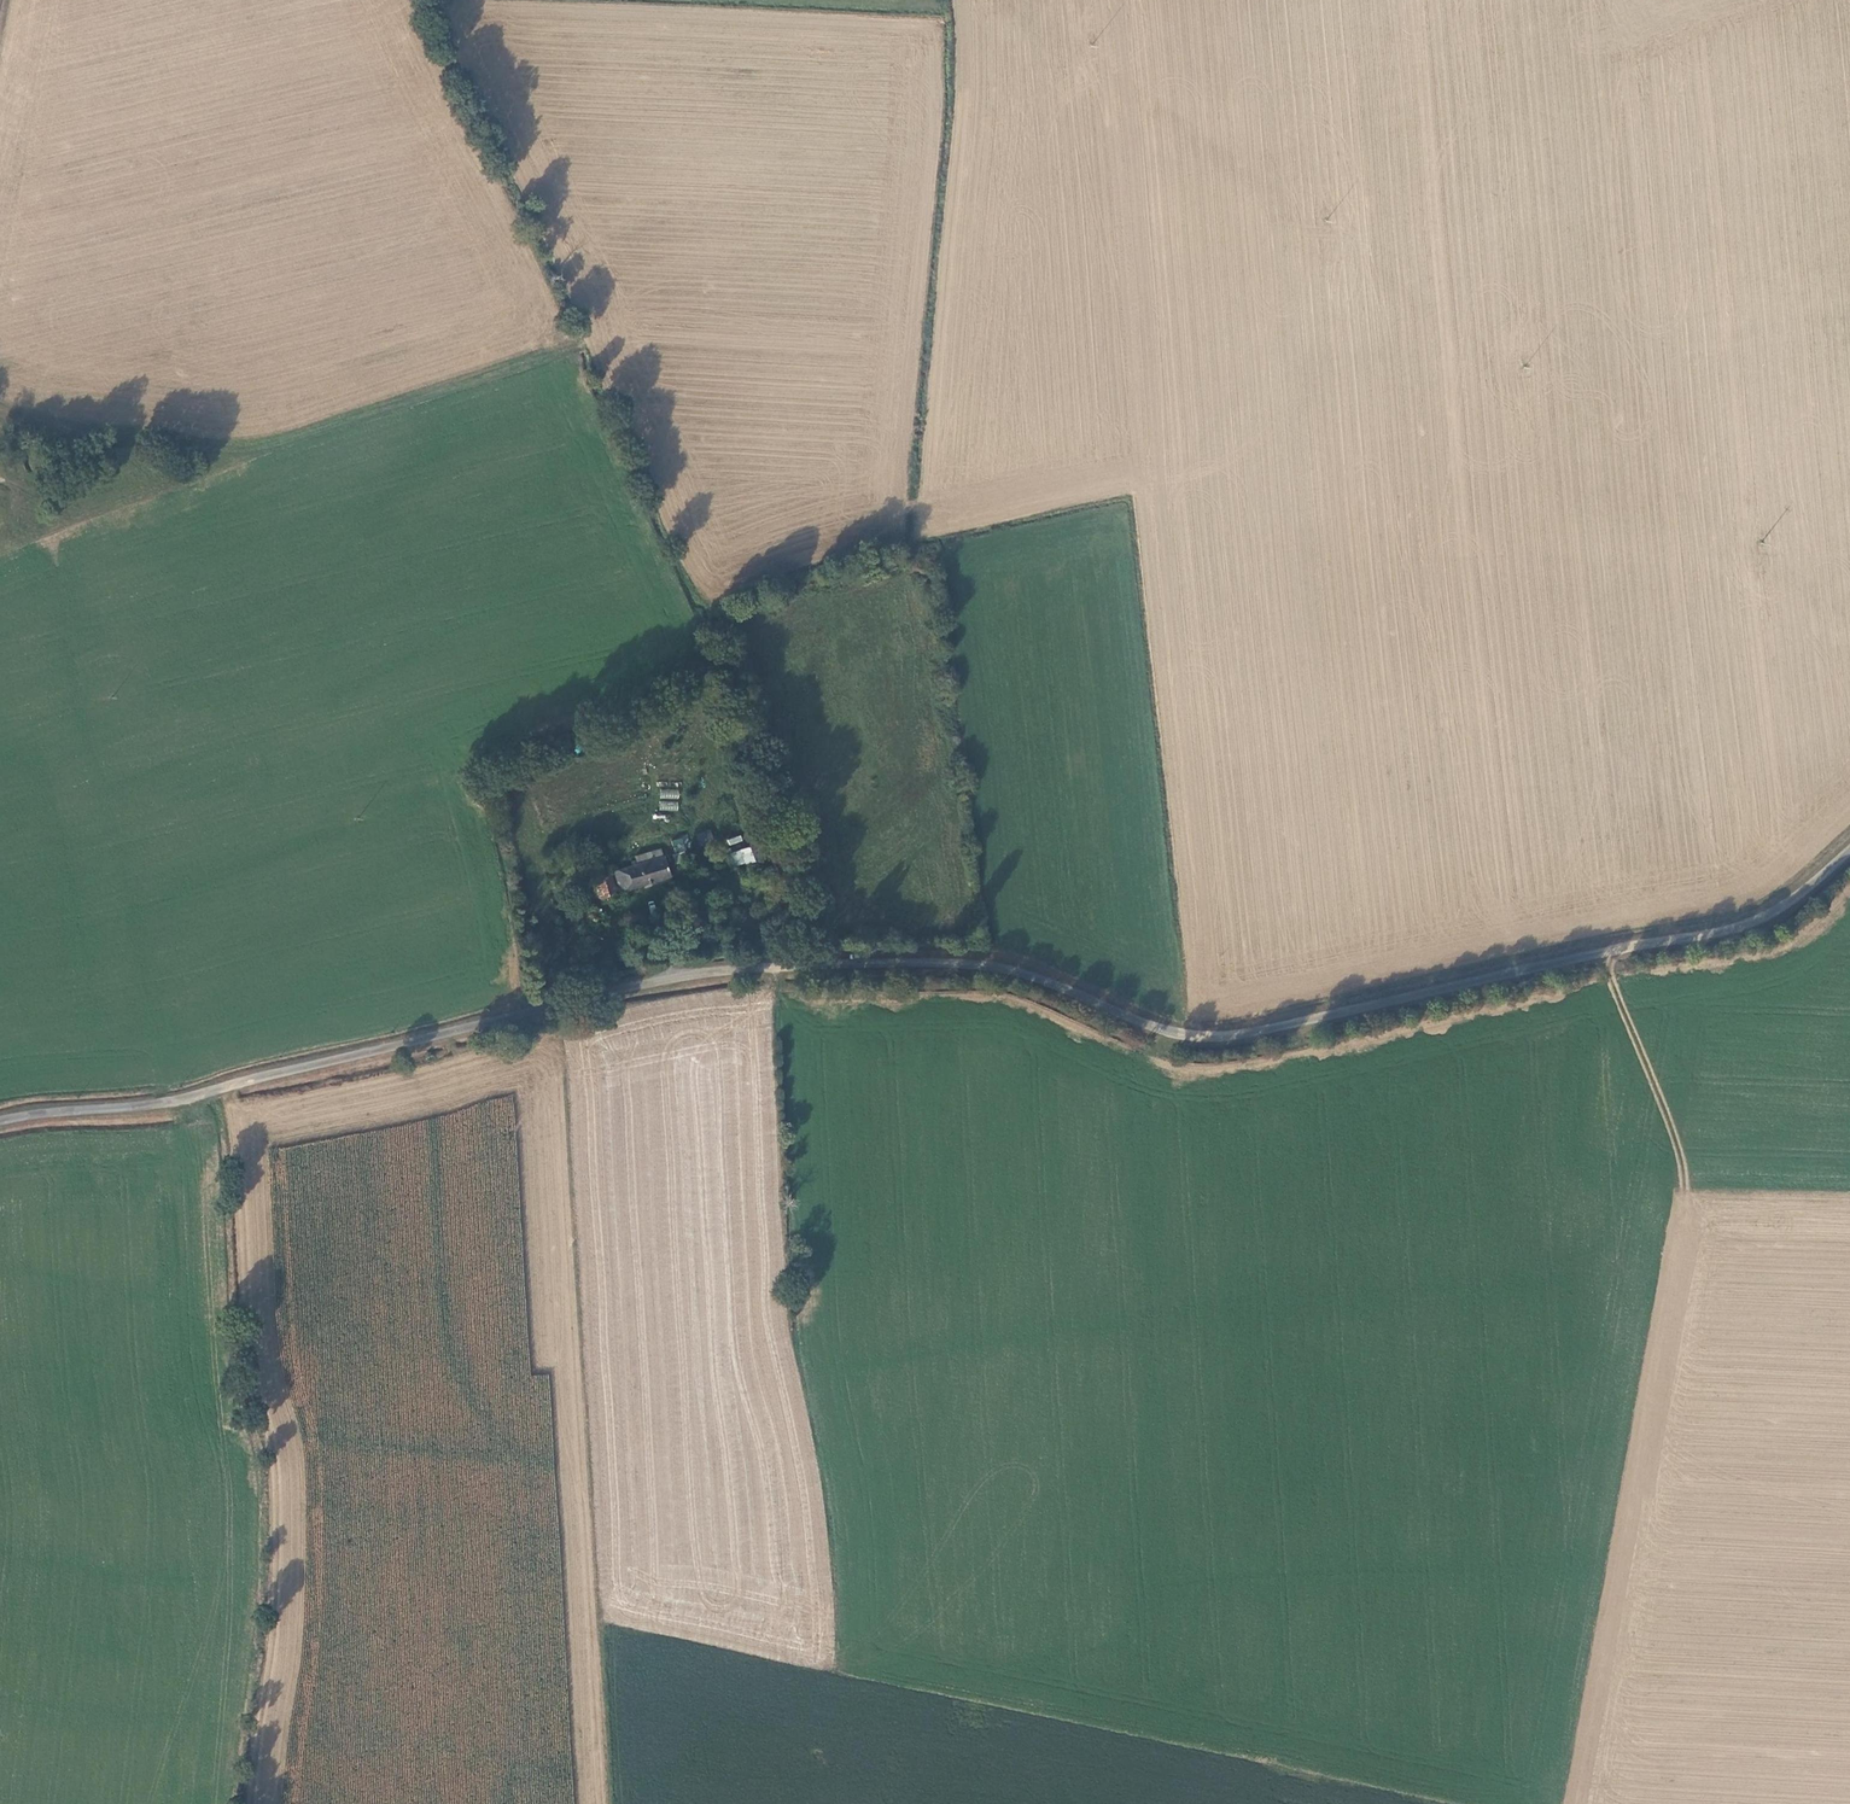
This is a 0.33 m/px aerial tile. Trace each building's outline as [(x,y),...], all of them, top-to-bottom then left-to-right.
[(661,798),(678,798),(678,790),(661,789),(661,798)] [(711,831),(697,833),(699,845),(713,843),(711,831)] [(759,843),(744,848),(748,860),(749,862),(764,857),(759,843)] [(684,847),(672,851),(675,862),(688,857),(684,847)] [(748,860),(744,848),(733,851),(737,864),(748,860)] [(636,863),(642,883),(671,873),(668,864),(675,862),(672,851),(636,863)] [(619,891),(642,883),(636,863),(612,871),(619,891)] [(603,896),(619,891),(612,871),(593,877),(600,897),(603,896)] [(757,874),(745,876),(746,884),(759,881),(757,874)] [(618,938),(620,945),(629,942),(627,935),(618,938)]
